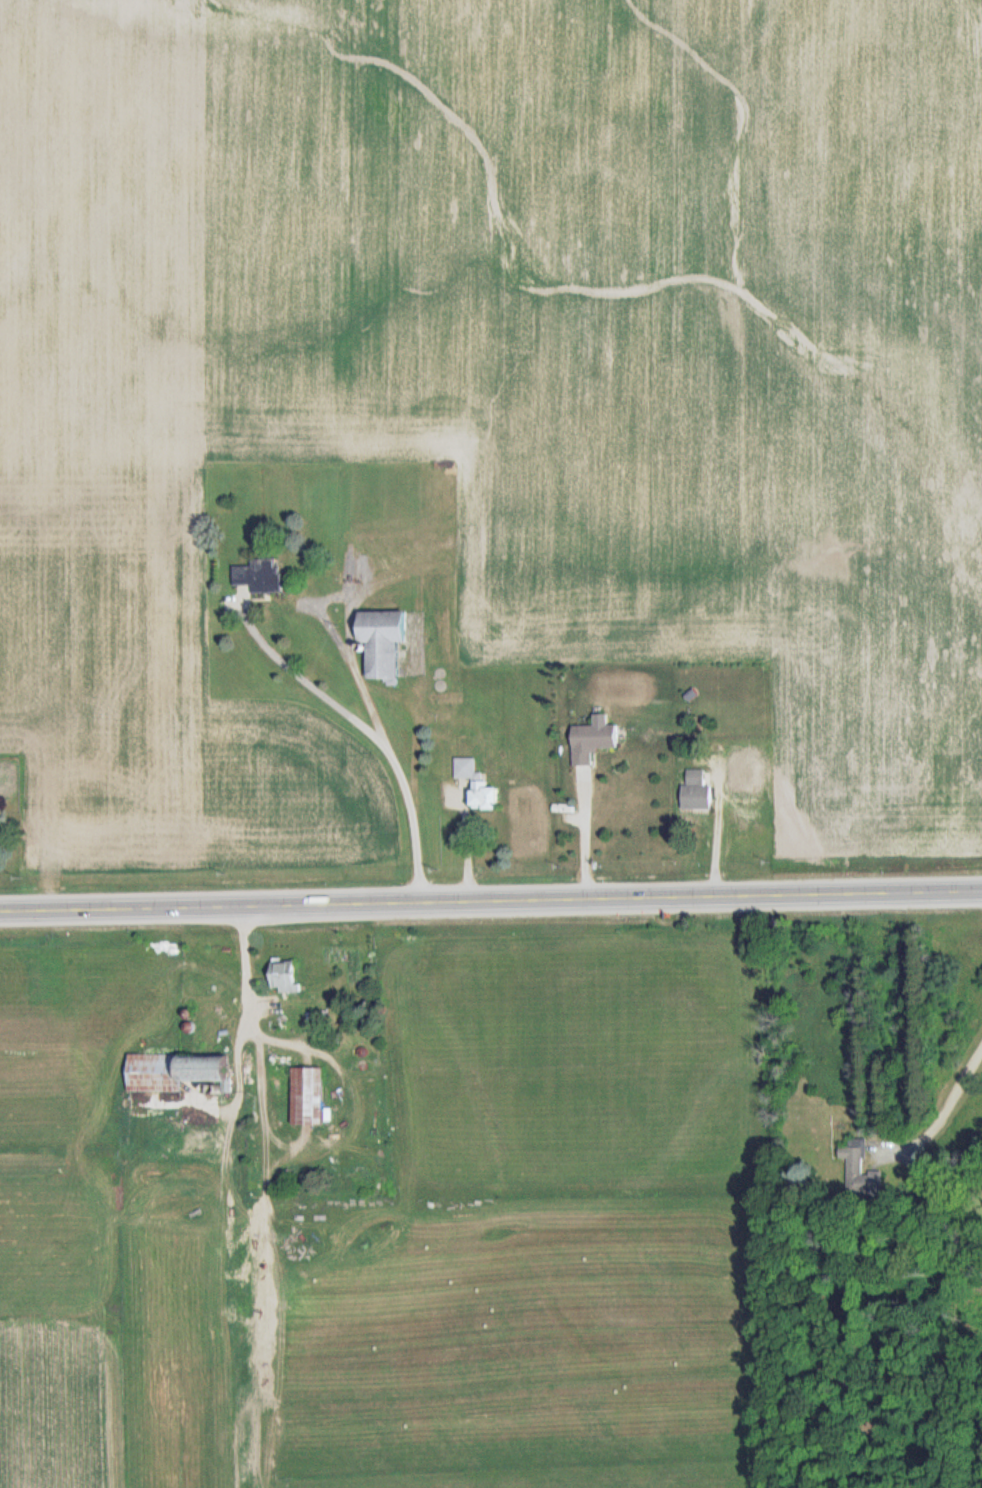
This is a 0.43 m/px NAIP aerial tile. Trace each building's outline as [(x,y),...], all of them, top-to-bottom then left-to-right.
[(254,586),(255,594),(282,593),(282,558),(253,559),(253,567),(236,567),(236,586),(254,586)] [(368,644),(369,679),(387,678),(387,686),(404,686),(403,611),(361,612),(362,644),(368,644)] [(574,726),(575,766),(595,766),(594,749),(618,749),(618,726),(574,726)] [(499,810),(500,788),(486,787),(487,759),(457,758),(456,780),(473,780),(473,809),(499,810)] [(713,810),(713,786),(706,786),(706,772),(685,772),(685,810),(713,810)] [(302,991),(302,983),(296,983),(296,961),(273,961),(273,991),(302,991)] [(183,1092),(183,1082),(229,1082),(229,1055),(129,1055),(129,1093),(183,1092)] [(324,1068),(294,1068),(294,1126),(324,1126),(324,1068)] [(865,1140),(850,1140),(850,1148),(840,1148),(840,1160),(848,1160),(848,1194),(882,1194),(882,1176),(866,1176),(865,1140)]
